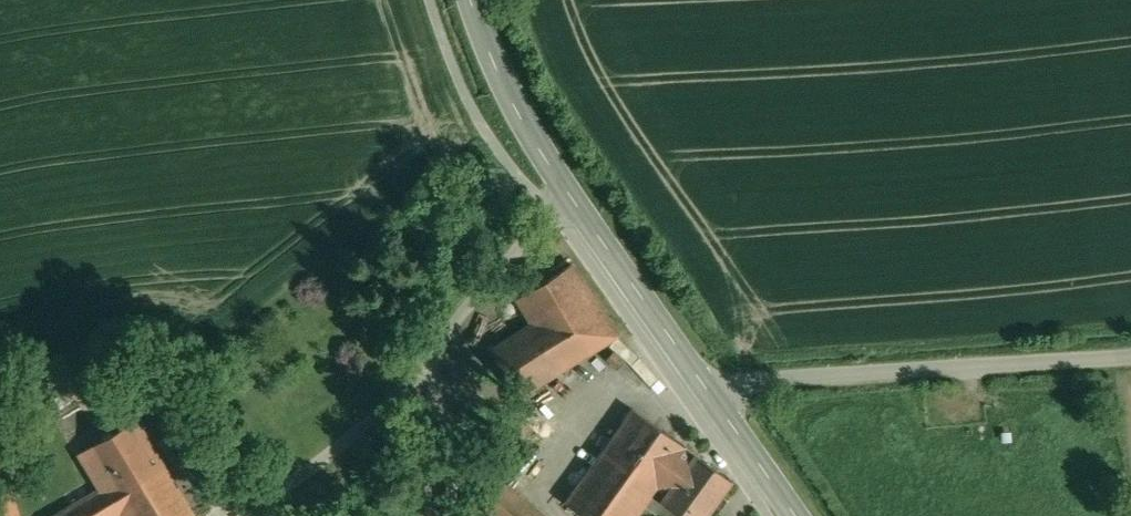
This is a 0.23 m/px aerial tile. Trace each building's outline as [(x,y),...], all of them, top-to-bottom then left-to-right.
[(572,264),(517,298),(532,323),(492,349),(520,394),(616,334),(572,264)] [(564,501),(585,515),(635,515),(644,503),(656,512),(663,502),(683,515),(704,515),(731,479),(730,479),(632,408),(564,501)] [(52,515),(118,515),(119,515),(120,515),(191,515),(164,472),(165,471),(135,421),(79,454),(94,480),(97,478),(102,486),(89,494),(70,505),(52,515)] [(499,479),(474,507),(485,515),(541,515),(499,479)] [(83,482),(64,494),(70,505),(89,494),(83,482)] [(10,491),(0,494),(0,515),(18,515),(10,491)]
